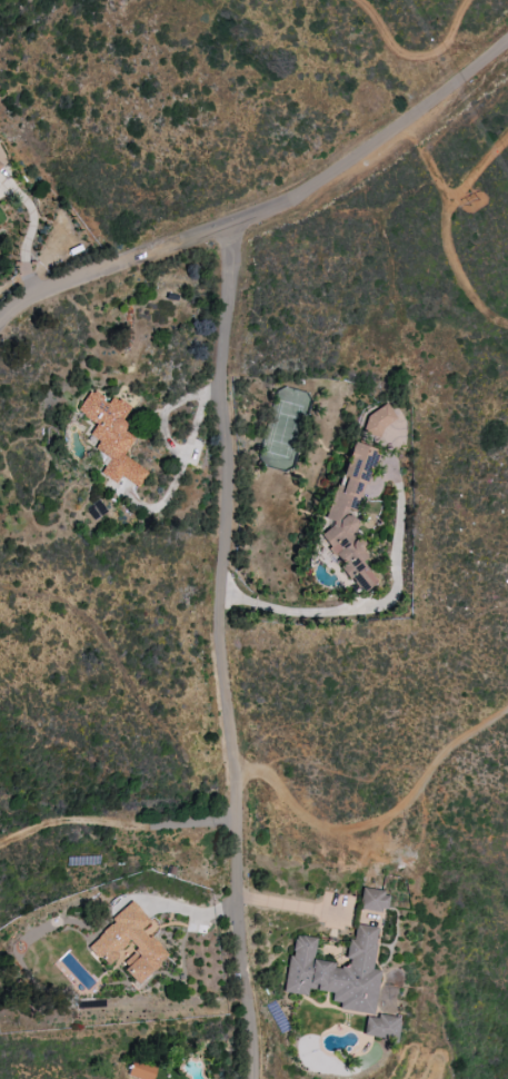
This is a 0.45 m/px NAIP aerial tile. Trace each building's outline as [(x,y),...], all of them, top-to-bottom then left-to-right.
[(76,414),(96,424),(89,437),(98,442),(93,451),(109,459),(100,476),(116,485),(119,478),(139,489),(149,471),(124,458),(135,438),(120,430),(132,407),(112,397),(109,402),(88,391),(76,414)] [(367,438),(395,421),(386,405),(357,422),(367,438)] [(373,450),(347,443),(326,519),(331,526),(319,535),(360,590),(357,599),(378,583),(362,562),(368,558),(358,544),(349,542),(355,519),(343,515),(347,501),(362,490),(373,450)] [(361,889),(358,909),(385,913),(389,894),(361,889)] [(85,948),(104,968),(129,944),(140,955),(123,971),(137,985),(168,956),(142,930),(150,922),(132,903),(85,948)] [(284,993),(306,996),(307,990),(332,993),(330,1002),(339,1004),(338,1011),(373,1015),(379,972),(371,971),(377,929),(355,926),(353,940),(348,940),(344,966),(312,961),(316,939),(292,936),(284,993)] [(398,1018),(377,1016),(376,1019),(365,1018),(363,1038),(396,1042),(398,1018)] [(156,1067),(132,1061),(128,1077),(134,1078),(153,1078),(156,1067)]
